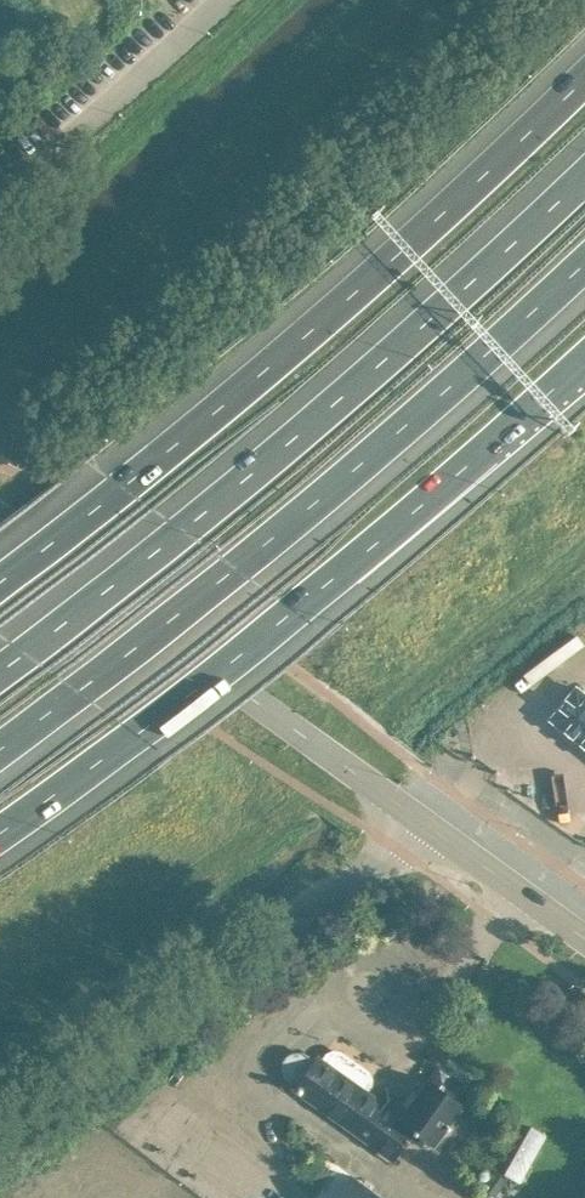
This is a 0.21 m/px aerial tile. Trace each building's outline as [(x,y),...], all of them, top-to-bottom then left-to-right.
[(573,691),(551,718),(584,745),(584,701),(573,691)] [(454,737),(451,734),(445,740),(449,743),(454,737)] [(283,1062),(282,1070),(285,1077),(298,1087),(296,1089),(377,1147),(392,1127),(407,1138),(415,1127),(435,1141),(446,1127),(448,1128),(451,1124),(449,1122),(462,1104),(429,1079),(401,1117),(388,1107),(390,1104),(381,1098),(379,1100),(362,1088),(369,1079),(367,1068),(336,1046),(325,1048),(318,1058),(316,1061),(303,1052),(295,1052),(287,1056),(283,1062)] [(495,1168),(482,1186),(495,1196),(508,1178),(495,1168)] [(340,1197),(381,1197),(354,1178),(340,1197)]
